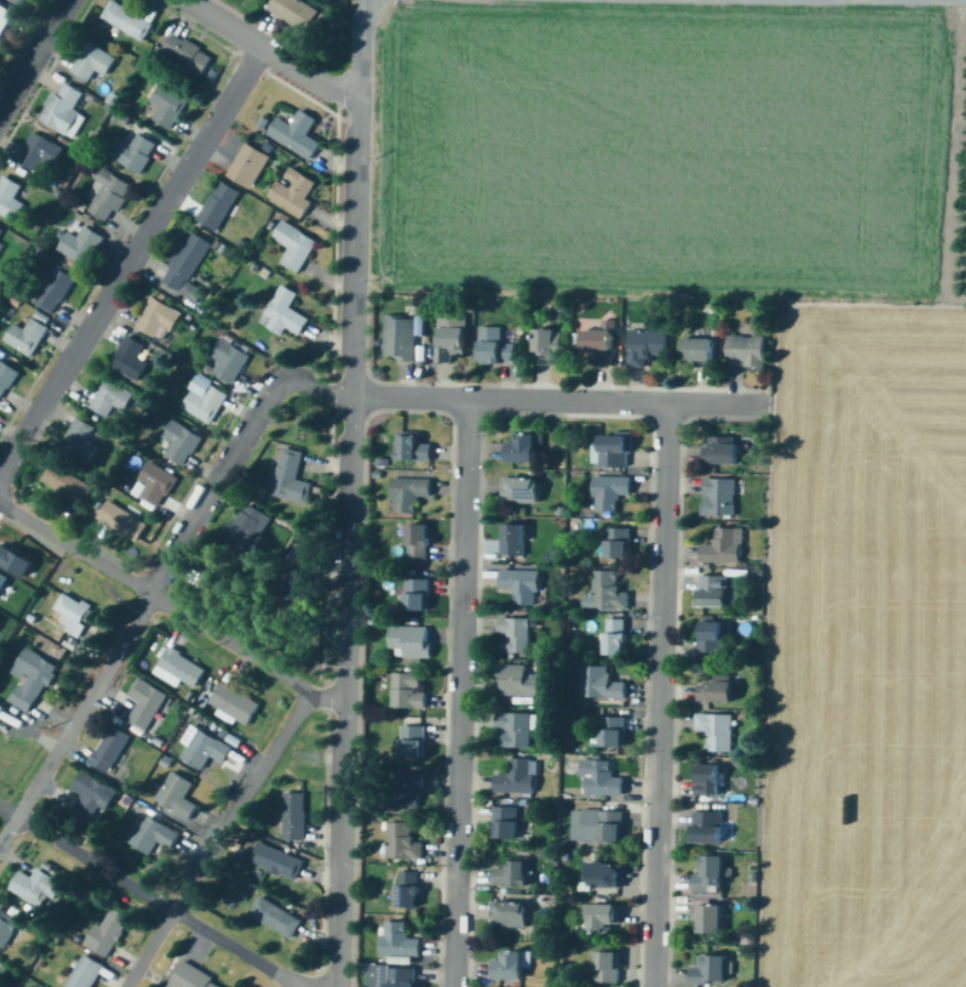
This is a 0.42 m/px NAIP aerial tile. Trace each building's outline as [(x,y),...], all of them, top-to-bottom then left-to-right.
[(18,9),(1,0),(0,0),(0,42),(18,9)] [(306,33),(319,10),(301,0),(272,0),(266,10),(306,33)] [(100,20),(142,40),(151,21),(109,1),(100,20)] [(160,52),(200,75),(211,55),(172,32),(160,52)] [(94,70),(104,76),(115,57),(86,42),(70,72),(88,82),(94,70)] [(82,92),(61,80),(39,118),(59,130),(82,92)] [(169,129),(187,99),(159,83),(149,101),(159,107),(152,119),(169,129)] [(266,133),(309,159),(320,142),(307,134),(316,119),(299,109),(290,125),(276,117),(266,133)] [(55,145),(33,131),(15,160),(38,173),(55,145)] [(131,145),(120,139),(110,158),(140,174),(156,143),(137,133),(131,145)] [(226,175),(250,190),(270,156),(246,141),(226,175)] [(266,197),(302,218),(311,203),(305,199),(315,182),(288,167),(280,180),(277,178),(266,197)] [(87,211),(108,224),(132,185),(103,168),(85,197),(93,202),(87,211)] [(21,187),(3,175),(0,180),(0,215),(12,223),(24,204),(14,198),(21,187)] [(195,220),(216,232),(239,192),(218,180),(195,220)] [(297,273),(316,242),(281,221),(271,238),(288,248),(279,263),(297,273)] [(56,249),(86,267),(103,237),(83,226),(76,238),(66,232),(56,249)] [(188,282),(210,244),(189,232),(161,281),(196,302),(203,291),(188,282)] [(33,303),(51,314),(74,275),(55,264),(33,303)] [(298,294),(280,285),(263,318),(299,337),(309,318),(290,309),(298,294)] [(151,297),(135,328),(163,342),(179,312),(151,297)] [(25,330),(11,323),(2,342),(33,357),(51,319),(34,311),(25,330)] [(466,314),(438,314),(438,362),(466,362),(466,314)] [(415,361),(415,317),(383,317),(383,361),(415,361)] [(515,363),(515,343),(501,343),(501,327),(479,327),(479,363),(515,363)] [(595,353),(595,366),(613,366),(614,328),(603,327),(603,331),(583,330),(582,353),(595,353)] [(562,329),(534,329),(534,366),(562,366),(562,329)] [(627,331),(627,368),(646,368),(646,356),(666,356),(666,331),(627,331)] [(144,345),(124,335),(109,367),(139,381),(148,363),(137,358),(144,345)] [(727,368),(765,368),(765,336),(727,336),(727,368)] [(713,338),(684,338),(684,364),(713,364),(713,338)] [(231,385),(248,357),(219,339),(209,356),(217,361),(210,372),(231,385)] [(18,372),(0,361),(0,401),(18,372)] [(114,405),(124,411),(134,391),(104,376),(88,407),(108,417),(114,405)] [(209,424),(227,394),(209,384),(203,395),(192,388),(180,408),(209,424)] [(87,441),(94,428),(76,417),(58,448),(86,464),(96,446),(87,441)] [(160,436),(172,443),(164,455),(183,467),(201,438),(171,419),(160,436)] [(431,443),(419,443),(419,431),(397,431),(397,461),(431,461),(431,443)] [(598,465),(630,465),(630,433),(598,433),(598,465)] [(536,436),(509,436),(509,462),(536,462),(536,436)] [(738,464),(738,437),(702,437),(702,464),(738,464)] [(309,482),(296,480),(301,453),(277,448),(268,495),(305,502),(309,482)] [(144,484),(136,499),(156,510),(175,476),(147,461),(136,479),(144,484)] [(40,480),(80,504),(91,486),(51,462),(40,480)] [(630,476),(594,475),(593,511),(618,511),(619,495),(630,495),(630,476)] [(392,478),(391,512),(417,513),(417,497),(430,498),(430,479),(392,478)] [(504,502),(539,502),(539,478),(504,478),(504,502)] [(734,515),(734,478),(702,478),(702,515),(734,515)] [(94,519),(135,544),(147,524),(106,500),(94,519)] [(221,541),(246,555),(268,515),(243,502),(221,541)] [(428,524),(408,524),(408,560),(428,560),(428,524)] [(524,555),(524,524),(501,524),(501,555),(524,555)] [(605,527),(605,558),(628,558),(628,527),(605,527)] [(714,544),(700,544),(700,563),(739,563),(739,527),(714,527),(714,544)] [(1,548),(5,551),(1,558),(32,577),(41,562),(5,541),(1,548)] [(2,599),(14,576),(0,568),(0,598),(2,599)] [(499,589),(513,589),(513,607),(538,607),(538,570),(499,570),(499,589)] [(627,608),(627,590),(616,590),(616,571),(592,571),(592,608),(627,608)] [(699,607),(727,607),(727,576),(699,576),(699,607)] [(428,580),(405,580),(405,612),(428,612),(428,580)] [(96,605),(86,598),(83,602),(67,591),(57,607),(66,613),(61,621),(69,625),(67,629),(81,638),(89,624),(85,622),(96,605)] [(529,653),(529,619),(499,619),(499,653),(529,653)] [(626,620),(605,620),(605,656),(626,656),(626,620)] [(699,621),(699,653),(723,653),(724,621),(699,621)] [(430,627),(389,627),(389,657),(430,657),(430,627)] [(33,711),(47,683),(52,685),(62,664),(28,647),(16,671),(29,678),(25,686),(18,683),(10,700),(33,711)] [(205,668),(167,648),(153,675),(177,687),(180,681),(195,689),(205,668)] [(499,666),(499,697),(539,697),(539,666),(499,666)] [(625,699),(625,682),(609,682),(609,667),(578,666),(578,699),(625,699)] [(392,709),(423,709),(423,674),(392,674),(392,709)] [(733,702),(733,676),(699,676),(699,702),(733,702)] [(138,702),(126,723),(144,733),(151,720),(157,723),(171,697),(137,679),(128,697),(138,702)] [(260,703),(220,682),(208,705),(247,726),(260,703)] [(529,749),(529,714),(496,714),(496,730),(501,730),(501,749),(529,749)] [(706,752),(731,752),(732,715),(695,715),(694,732),(706,732),(706,752)] [(624,748),(624,718),(601,718),(601,748),(624,748)] [(129,737),(110,726),(87,762),(106,774),(129,737)] [(424,727),(400,727),(400,758),(424,758),(424,727)] [(180,759),(202,771),(210,757),(223,764),(232,749),(196,729),(180,759)] [(493,794),(534,794),(534,759),(509,759),(509,774),(493,774),(493,794)] [(611,762),(586,762),(586,796),(623,796),(623,777),(611,777),(611,762)] [(718,765),(696,765),(696,801),(718,801),(718,765)] [(109,788),(80,771),(70,790),(80,795),(69,816),(88,826),(109,788)] [(187,821),(197,806),(184,798),(193,785),(172,771),(153,800),(187,821)] [(395,808),(422,808),(422,773),(395,773),(395,808)] [(304,794),(282,794),(282,840),(304,840),(304,794)] [(517,807),(493,807),(493,839),(517,839),(517,807)] [(622,811),(570,811),(570,842),(622,842),(622,811)] [(721,843),(721,812),(693,812),(693,843),(721,843)] [(170,849),(179,834),(144,814),(127,843),(149,855),(157,842),(170,849)] [(411,823),(386,822),(386,860),(421,860),(422,839),(411,839),(411,823)] [(302,863),(253,840),(244,860),(293,883),(302,863)] [(692,892),(723,892),(723,856),(701,856),(701,875),(692,875),(692,892)] [(43,906),(50,894),(57,898),(66,882),(59,878),(64,870),(45,859),(35,876),(22,869),(12,888),(43,906)] [(504,868),(493,868),(493,887),(526,887),(526,859),(504,859),(504,868)] [(586,863),(586,888),(620,888),(620,863),(586,863)] [(419,872),(397,872),(397,908),(419,908),(419,872)] [(290,939),(301,921),(257,895),(247,914),(290,939)] [(721,935),(721,904),(710,904),(710,900),(697,900),(697,935),(721,935)] [(529,903),(493,903),(493,927),(529,927),(529,903)] [(129,918),(106,905),(84,946),(107,958),(129,918)] [(618,905),(589,905),(589,932),(618,932),(618,905)] [(0,907),(0,941),(10,945),(22,916),(0,907)] [(381,957),(419,957),(419,938),(406,938),(406,922),(381,922),(381,957)] [(522,953),(496,953),(496,980),(522,980),(522,953)] [(619,983),(619,953),(595,953),(595,983),(619,983)] [(102,965),(81,954),(63,986),(90,986),(102,965)] [(690,967),(690,985),(726,985),(726,957),(702,957),(702,967),(690,967)] [(227,986),(181,962),(168,986),(226,986),(227,986)] [(418,969),(386,968),(386,986),(417,986),(418,969)]
